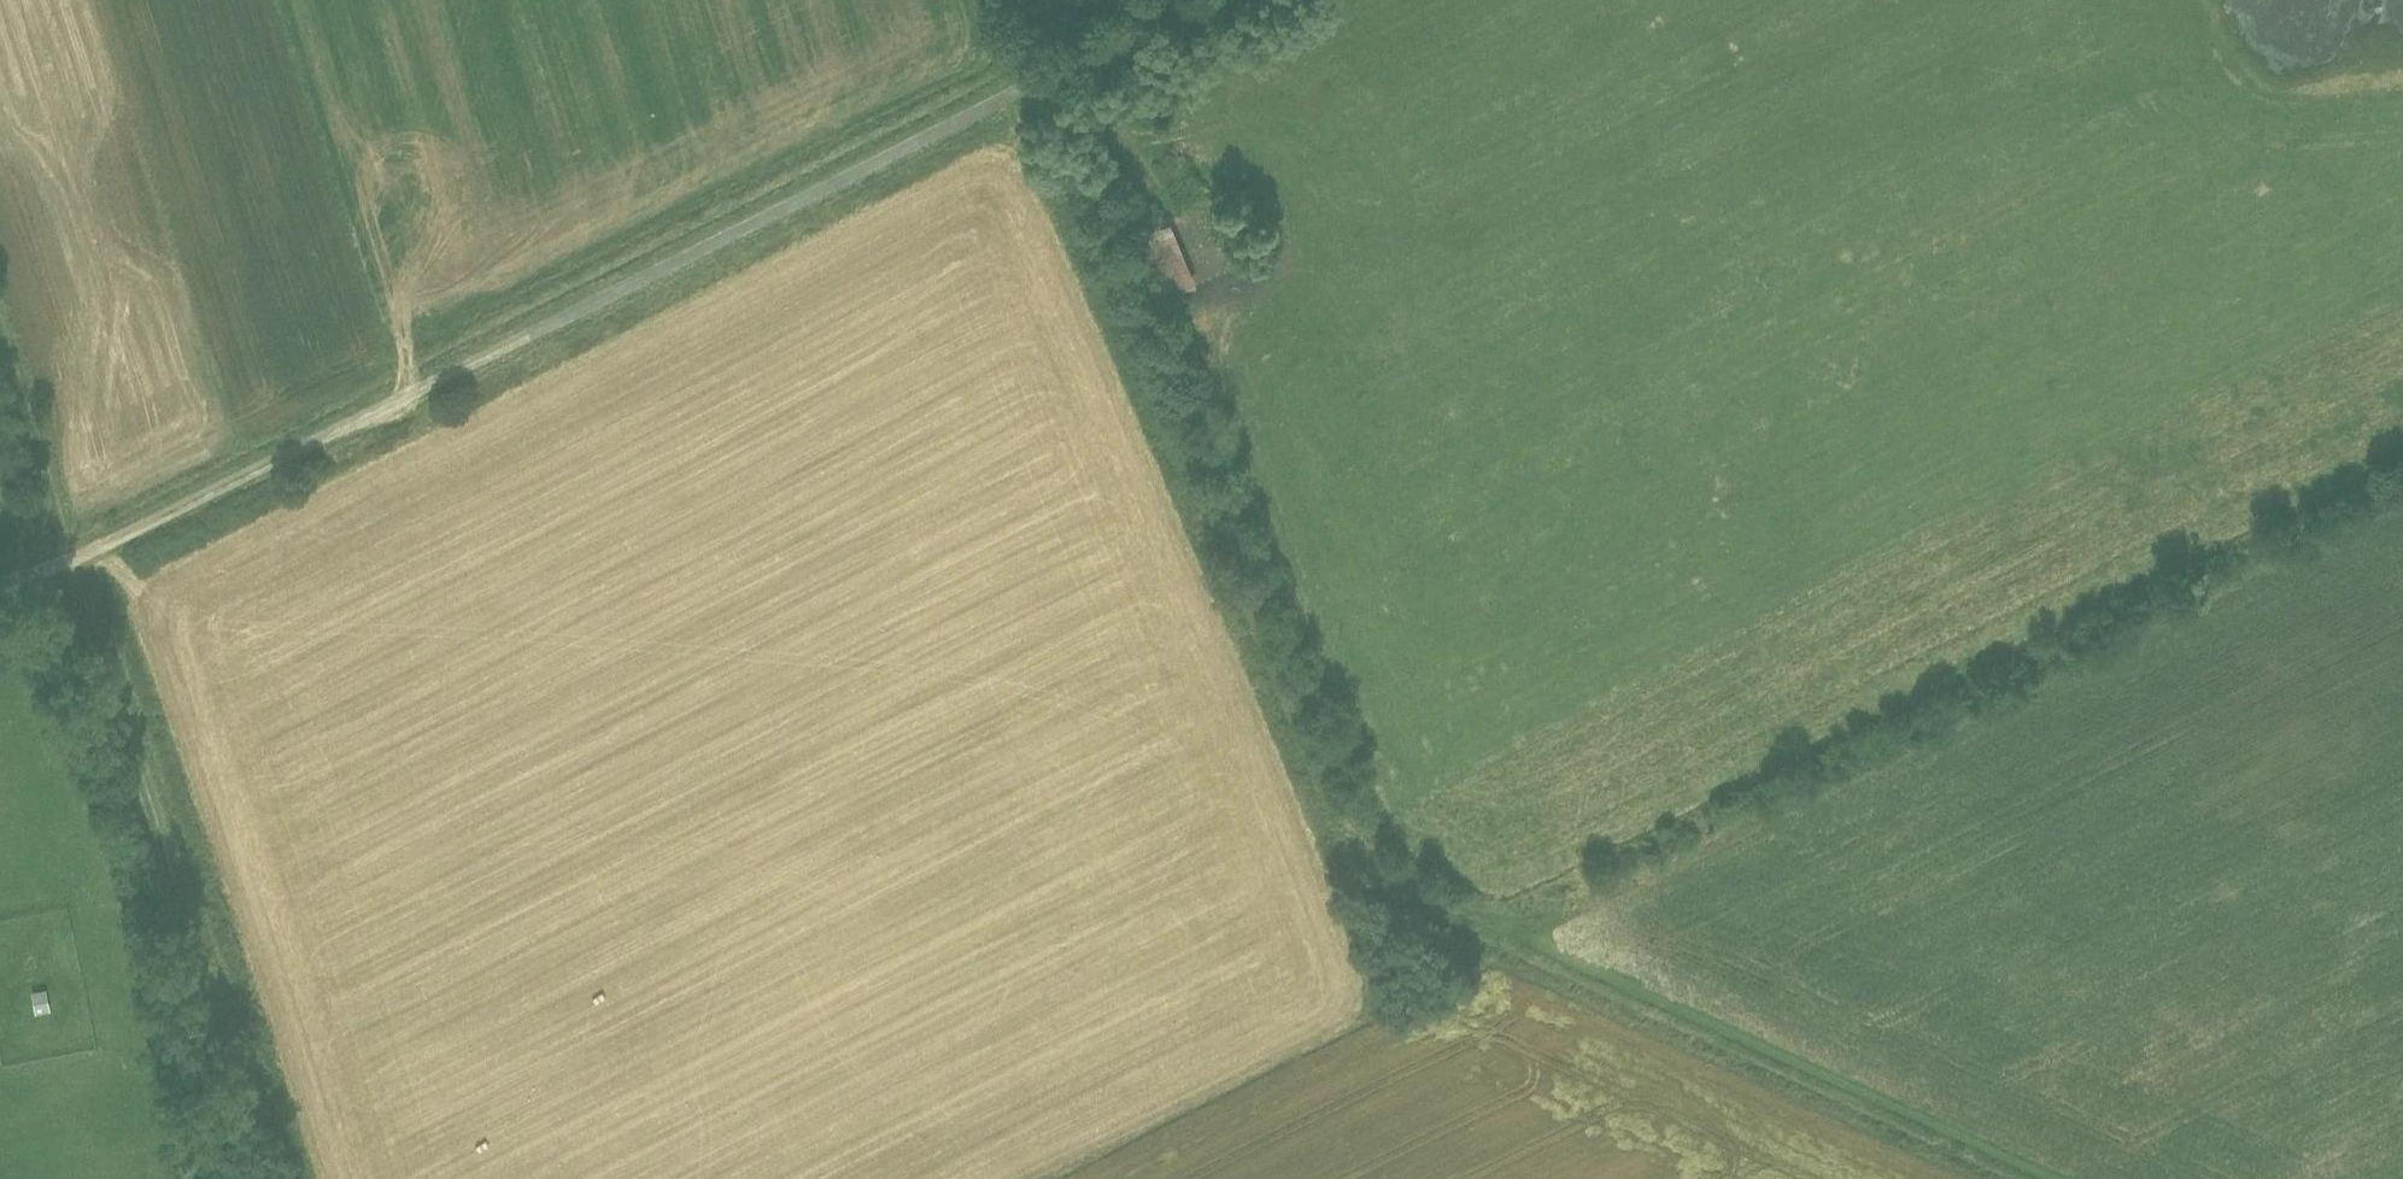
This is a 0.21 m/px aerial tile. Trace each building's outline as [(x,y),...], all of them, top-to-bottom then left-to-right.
[(1141,231),(1164,295),(1189,286),(1166,222),(1141,231)] [(48,986),(32,987),(34,1010),(50,1009),(48,986)]
